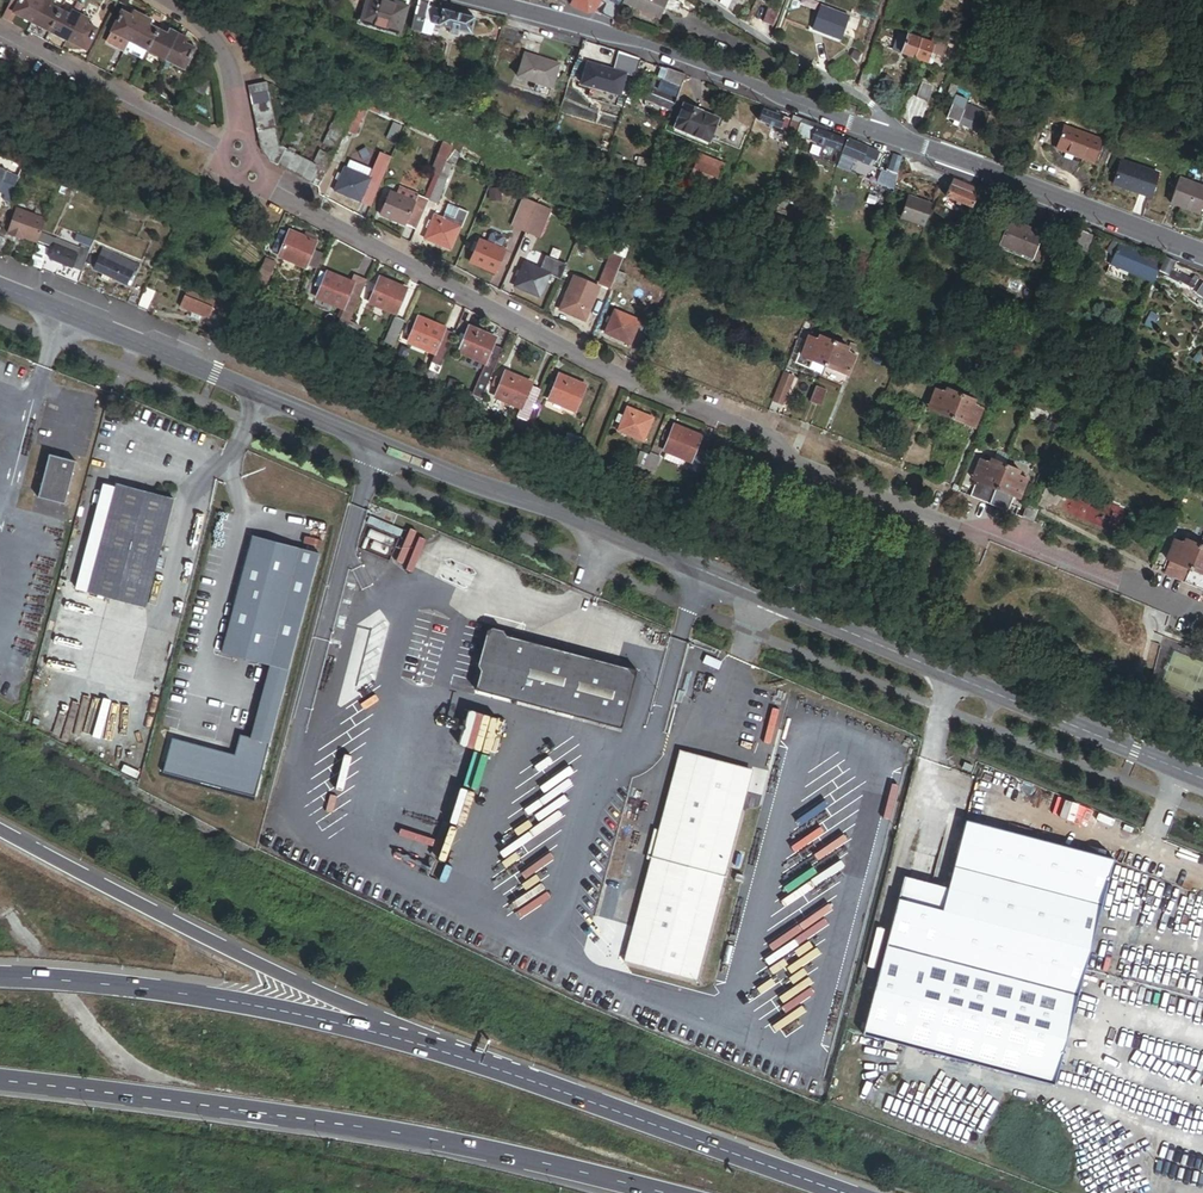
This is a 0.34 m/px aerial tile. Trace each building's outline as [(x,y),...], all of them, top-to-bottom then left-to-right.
[(17,0),(8,0),(0,15),(0,17),(8,21),(13,12),(11,11),(17,0)] [(11,11),(13,12),(32,22),(43,0),(17,0),(11,11)] [(59,10),(51,6),(53,2),(49,0),(43,0),(32,22),(48,30),(59,10)] [(405,3),(394,0),(365,0),(359,19),(397,30),(405,3)] [(434,5),(426,2),(426,0),(415,0),(408,26),(428,32),(431,21),(426,20),(427,15),(431,16),(434,5)] [(598,0),(570,0),(568,2),(584,11),(587,12),(593,10),(598,0)] [(663,0),(621,0),(658,13),(663,0)] [(728,0),(719,0),(717,4),(725,9),(728,0)] [(738,1),(736,0),(728,0),(725,9),(733,15),(738,1)] [(470,32),(474,16),(434,5),(431,16),(427,15),(426,20),(431,21),(450,27),(449,30),(457,33),(458,28),(470,32)] [(841,41),(849,17),(817,5),(808,29),(841,41)] [(772,28),(777,12),(768,9),(762,24),(772,28)] [(67,40),(79,16),(71,11),(69,15),(59,10),(48,30),(67,40)] [(129,41),(141,16),(132,11),(130,15),(122,11),(111,32),(127,40),(129,41)] [(85,49),(96,29),(87,25),(89,21),(79,16),(67,40),(85,49)] [(147,50),(157,29),(148,25),(150,20),(141,16),(129,41),(127,40),(122,49),(141,58),(145,49),(147,50)] [(936,32),(939,24),(927,20),(924,28),(936,32)] [(950,34),(953,25),(947,23),(944,32),(950,34)] [(957,37),(960,28),(957,27),(958,24),(954,23),(953,25),(950,34),(957,37)] [(164,59),(177,35),(167,30),(166,33),(157,29),(147,50),(164,59)] [(913,58),(920,39),(906,34),(906,35),(899,33),(892,50),(913,58)] [(941,57),(946,42),(922,33),(920,39),(933,44),(929,52),(941,57)] [(183,68),(193,48),(185,44),(187,40),(177,35),(164,59),(183,68)] [(929,52),(933,44),(920,39),(913,58),(925,63),(929,52)] [(618,94),(624,73),(635,76),(640,58),(619,51),(613,70),(587,62),(581,83),(618,94)] [(549,85),(556,62),(525,52),(518,75),(549,85)] [(993,61),(993,55),(969,53),(968,59),(975,60),(993,61)] [(841,77),(848,72),(838,57),(830,62),(841,77)] [(974,75),(975,60),(968,59),(967,74),(974,75)] [(683,74),(659,65),(655,75),(652,74),(648,86),(661,91),(665,79),(679,84),(683,74)] [(201,97),(207,82),(191,75),(185,90),(201,97)] [(291,152),(319,100),(304,91),(293,113),(288,123),(278,144),(277,144),(266,79),(247,82),(258,148),(268,161),(314,186),(350,116),(339,110),(310,163),(291,152)] [(675,96),(679,84),(665,79),(661,91),(675,96)] [(926,103),(933,87),(920,82),(914,98),(926,103)] [(953,99),(958,85),(952,83),(947,96),(953,99)] [(709,136),(716,119),(699,112),(700,111),(683,104),(675,123),(709,136)] [(977,131),(983,114),(963,106),(961,111),(948,106),(943,119),(977,131)] [(785,130),(790,118),(762,107),(760,111),(757,110),(755,114),(759,115),(757,119),(768,123),(767,126),(771,128),(772,124),(785,130)] [(288,123),(293,113),(284,109),(279,119),(288,123)] [(811,139),(816,127),(817,123),(802,118),(800,121),(794,139),(803,142),(805,137),(810,139),(811,139)] [(794,139),(800,121),(793,119),(784,144),(790,146),(794,139)] [(571,131),(573,124),(562,121),(560,127),(571,131)] [(842,137),(816,127),(811,139),(837,149),(842,137)] [(1067,152),(1074,133),(1062,129),(1055,148),(1067,152)] [(1091,161),(1098,142),(1074,133),(1067,152),(1091,161)] [(860,159),(866,146),(847,138),(841,151),(860,159)] [(450,152),(453,148),(441,143),(439,148),(449,153),(450,152)] [(874,159),(877,151),(866,146),(860,159),(867,162),(870,157),(874,159)] [(442,161),(451,154),(449,153),(439,148),(432,163),(439,166),(442,161)] [(336,191),(371,206),(391,157),(380,152),(370,178),(345,168),(342,176),(339,182),(336,191)] [(451,171),(457,158),(451,154),(442,161),(439,166),(447,169),(451,171)] [(714,188),(723,165),(698,155),(689,178),(714,188)] [(435,176),(439,166),(432,163),(428,173),(435,176)] [(1151,200),(1159,177),(1120,164),(1112,187),(1151,200)] [(893,182),(896,171),(873,165),(870,175),(893,182)] [(435,204),(445,180),(442,179),(447,169),(439,166),(435,176),(425,200),(435,204)] [(58,182),(23,169),(21,176),(56,188),(58,182)] [(0,171),(0,189),(5,191),(2,199),(8,202),(17,177),(0,171)] [(979,187),(953,176),(950,183),(976,195),(979,187)] [(1202,196),(1202,189),(1178,180),(1169,204),(1196,214),(1202,196)] [(971,207),(976,195),(950,183),(945,195),(971,207)] [(412,230),(425,200),(416,196),(412,204),(388,193),(378,215),(412,230)] [(921,225),(929,202),(905,194),(897,216),(921,225)] [(524,231),(536,203),(522,198),(511,225),(524,231)] [(458,228),(465,213),(446,203),(438,219),(432,216),(422,237),(446,249),(456,227),(458,228)] [(539,237),(550,209),(536,203),(524,231),(539,237)] [(42,229),(47,216),(15,206),(8,228),(9,228),(9,231),(19,234),(19,233),(39,240),(42,229)] [(147,220),(149,214),(128,207),(126,213),(147,220)] [(1033,252),(1040,233),(1007,221),(1000,240),(1033,252)] [(318,256),(308,250),(312,244),(311,243),(314,238),(303,232),(300,238),(286,230),(285,231),(278,227),(267,248),(300,266),(301,264),(311,269),(318,256)] [(87,259),(95,237),(77,230),(75,236),(83,239),(82,243),(42,229),(39,240),(31,262),(42,266),(50,241),(55,243),(56,240),(81,249),(79,255),(86,258),(87,259)] [(1085,252),(1090,235),(1076,230),(1070,247),(1085,252)] [(493,274),(503,251),(475,238),(465,261),(493,274)] [(79,255),(81,249),(56,240),(55,243),(50,258),(82,269),(86,258),(79,255)] [(1143,270),(1150,255),(1111,240),(1107,250),(1113,258),(1128,264),(1136,267),(1143,270)] [(126,282),(135,262),(103,247),(99,255),(95,253),(94,255),(90,254),(87,261),(95,264),(93,268),(102,271),(100,275),(107,278),(109,275),(126,282)] [(614,277),(618,267),(623,256),(612,250),(598,281),(609,286),(614,277)] [(259,282),(272,259),(262,254),(250,276),(259,282)] [(540,296),(550,272),(559,276),(565,263),(547,255),(539,271),(522,263),(520,268),(517,275),(513,284),(540,296)] [(1153,280),(1160,259),(1150,255),(1143,270),(1136,267),(1135,272),(1153,280)] [(1192,276),(1170,268),(1173,261),(1163,257),(1157,273),(1189,285),(1192,276)] [(1122,281),(1126,269),(1128,264),(1113,258),(1106,274),(1122,281)] [(1135,272),(1136,267),(1128,264),(1126,269),(1135,272)] [(622,281),(626,271),(618,267),(614,277),(622,281)] [(584,318),(599,285),(572,272),(564,291),(562,296),(557,306),(584,318)] [(344,317),(364,279),(352,273),(344,289),(318,275),(307,296),(334,310),(333,312),(335,313),(331,321),(340,325),(344,317)] [(389,309),(401,287),(377,275),(365,297),(389,309)] [(256,288),(259,282),(250,276),(246,283),(256,288)] [(148,308),(156,289),(145,285),(144,287),(137,302),(137,303),(148,308)] [(212,303),(214,298),(187,285),(184,291),(212,303)] [(207,314),(212,303),(184,291),(179,302),(195,309),(194,311),(199,313),(200,310),(207,314)] [(224,313),(227,307),(221,305),(219,311),(224,313)] [(630,343),(640,320),(614,308),(604,331),(630,343)] [(219,325),(224,313),(219,311),(214,322),(219,325)] [(387,342),(400,318),(390,312),(377,336),(387,342)] [(433,363),(449,334),(414,315),(412,319),(407,316),(401,327),(406,330),(404,334),(429,348),(424,358),(426,359),(422,366),(429,370),(433,363)] [(809,315),(804,328),(819,334),(824,322),(809,315)] [(348,330),(352,322),(344,317),(340,325),(348,330)] [(481,357),(493,335),(468,321),(465,328),(459,338),(456,343),(481,357)] [(459,338),(465,328),(460,325),(455,335),(459,338)] [(823,365),(833,340),(819,334),(817,339),(808,335),(802,350),(811,354),(809,359),(823,365)] [(848,370),(855,355),(846,351),(848,346),(833,340),(823,365),(838,370),(840,366),(848,370)] [(811,354),(802,350),(800,355),(809,359),(811,354)] [(823,365),(809,359),(800,355),(798,359),(822,369),(823,365)] [(475,393),(490,366),(480,360),(465,388),(475,393)] [(437,375),(441,367),(433,363),(429,370),(437,375)] [(528,402),(536,388),(526,383),(527,381),(501,368),(497,375),(492,384),(489,390),(493,392),(490,398),(501,404),(504,398),(515,403),(511,410),(512,410),(508,418),(517,423),(528,402)] [(573,405),(584,383),(558,370),(547,392),(573,405)] [(492,384),(497,375),(492,372),(488,381),(492,384)] [(781,405),(792,377),(783,373),(771,401),(781,405)] [(950,417),(960,393),(947,387),(945,392),(936,388),(929,403),(938,407),(936,411),(950,417)] [(822,404),(827,393),(817,388),(812,399),(822,404)] [(118,397),(108,392),(103,403),(114,407),(118,397)] [(975,422),(982,407),(971,403),(973,398),(960,393),(950,417),(964,423),(966,419),(975,422)] [(526,428),(530,420),(527,418),(534,405),(528,402),(517,423),(526,428)] [(637,435),(648,414),(626,402),(615,423),(637,435)] [(936,411),(938,407),(929,403),(927,408),(936,411)] [(1055,429),(1058,422),(1050,419),(1048,426),(1055,429)] [(694,471),(704,449),(695,445),(700,436),(672,424),(669,430),(664,428),(660,437),(666,439),(662,447),(665,448),(661,456),(676,463),(680,454),(689,459),(685,467),(694,471)] [(567,450),(574,437),(560,429),(552,442),(567,450)] [(644,474),(653,453),(645,449),(644,452),(635,470),(644,474)] [(62,501),(73,462),(46,455),(36,494),(62,501)] [(949,482),(958,460),(947,456),(938,478),(949,482)] [(989,500),(1004,464),(990,458),(989,463),(979,459),(973,474),(982,478),(981,482),(975,480),(970,493),(989,500)] [(1019,493),(1025,478),(1016,474),(1018,470),(1004,464),(989,500),(1008,508),(1013,496),(1008,494),(1010,489),(1019,493)] [(922,475),(924,472),(913,467),(912,471),(922,475)] [(981,482),(982,478),(973,474),(971,478),(975,480),(981,482)] [(143,609),(170,501),(112,486),(85,594),(143,609)] [(1019,493),(1010,489),(1008,494),(1013,496),(1017,498),(1019,493)] [(1032,518),(1036,507),(1026,503),(1022,514),(1032,518)] [(252,798),(314,556),(249,538),(218,654),(267,667),(248,740),(237,737),(232,758),(169,742),(160,773),(252,798)] [(1185,577),(1199,544),(1185,538),(1183,542),(1173,538),(1166,554),(1176,558),(1174,561),(1170,559),(1166,568),(1185,577)] [(1199,544),(1185,577),(1202,584),(1202,574),(1202,573),(1202,571),(1202,546),(1199,544)] [(480,670),(475,689),(562,712),(577,654),(506,635),(503,630),(491,627),(486,630),(477,664),(480,670)] [(634,670),(577,654),(562,712),(619,727),(634,670)] [(471,822),(494,715),(472,711),(465,746),(470,747),(465,772),(478,775),(476,784),(466,781),(465,785),(454,783),(447,817),(471,822)] [(1188,734),(1191,727),(1182,723),(1179,730),(1188,734)] [(622,957),(694,977),(751,772),(679,752),(622,957)] [(970,768),(962,765),(959,771),(968,775),(970,768)] [(946,892),(940,914),(928,958),(1075,998),(1112,861),(965,821),(946,892)] [(896,902),(940,914),(946,892),(902,880),(896,902)] [(940,914),(896,902),(859,1039),(1050,1090),(1075,998),(928,958),(940,914)]
